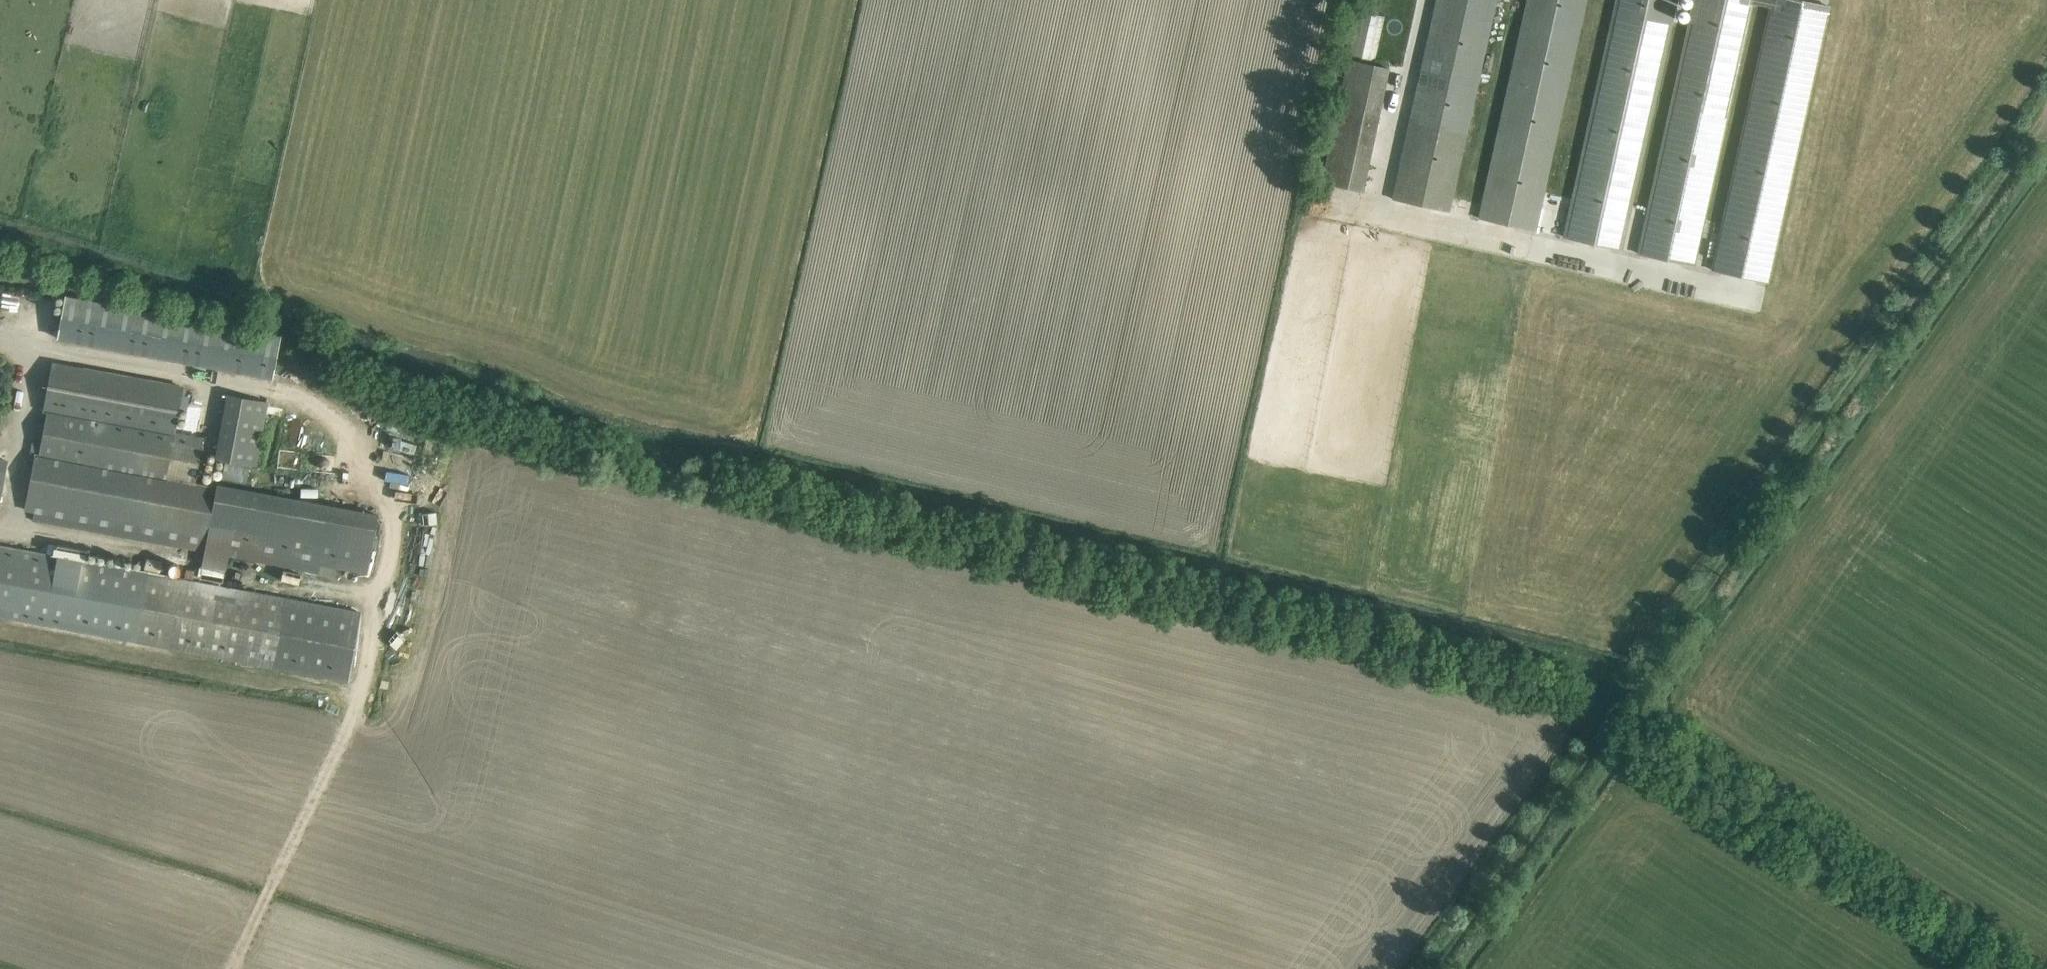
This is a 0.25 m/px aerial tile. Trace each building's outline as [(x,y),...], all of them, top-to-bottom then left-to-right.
[(1393,199),(1450,212),(1497,0),(1437,0),(1393,199)] [(1481,221),(1533,232),(1585,0),(1530,0),(1481,221)] [(1563,236),(1620,249),(1675,0),(1616,0),(1563,236)] [(1638,253),(1695,267),(1752,4),(1769,7),(1711,270),(1767,283),(1828,6),(1803,0),(1694,0),(1638,253)] [(1388,68),(1346,59),(1321,182),(1363,191),(1388,68)] [(282,336),(66,295),(58,337),(274,378),(282,336)] [(26,509),(25,511),(36,513),(35,522),(206,553),(204,566),(226,570),(229,557),(335,576),(337,567),(367,573),(378,512),(314,500),(216,482),(215,486),(195,483),(204,436),(195,434),(174,430),(175,426),(179,407),(181,394),(183,386),(181,386),(73,366),(53,362),(44,410),(48,411),(40,454),(36,453),(26,509)] [(254,465),(266,402),(227,395),(216,458),(254,465)] [(1,499),(8,460),(0,459),(0,499),(1,499)] [(347,682),(360,613),(0,545),(0,616),(347,682)]
